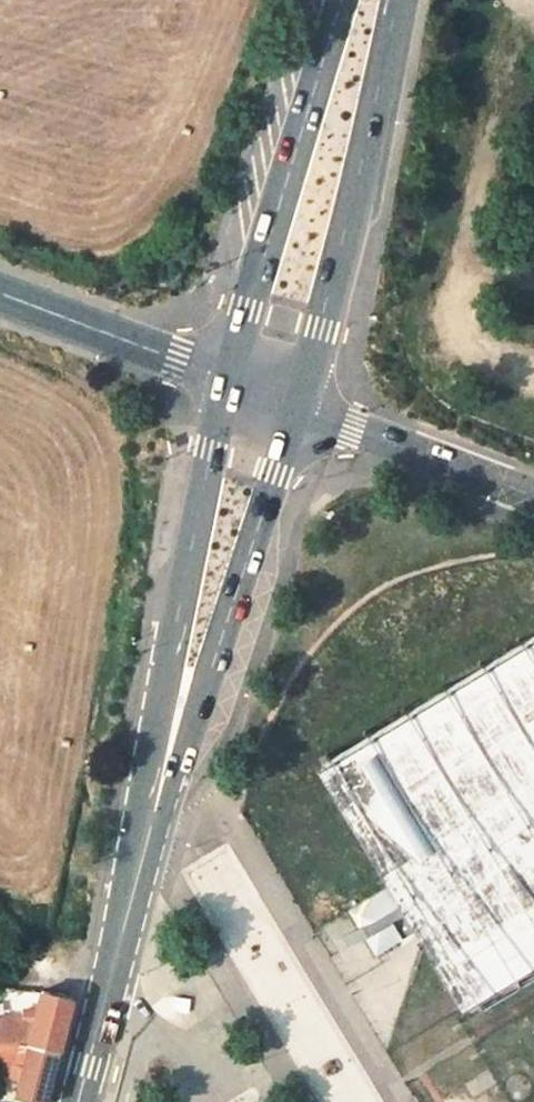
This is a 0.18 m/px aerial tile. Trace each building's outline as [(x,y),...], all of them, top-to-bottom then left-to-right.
[(320,768),(390,885),(347,911),(373,955),(416,929),(464,1009),(533,967),(533,639),(320,768)] [(42,990),(31,1028),(0,1026),(0,1043),(19,1045),(27,1046),(55,1051),(62,1027),(69,997),(42,990)] [(19,1045),(0,1043),(0,1059),(15,1061),(19,1045)] [(15,1061),(10,1077),(18,1079),(12,1100),(22,1101),(42,1101),(48,1079),(55,1051),(27,1046),(19,1045),(15,1061)]
